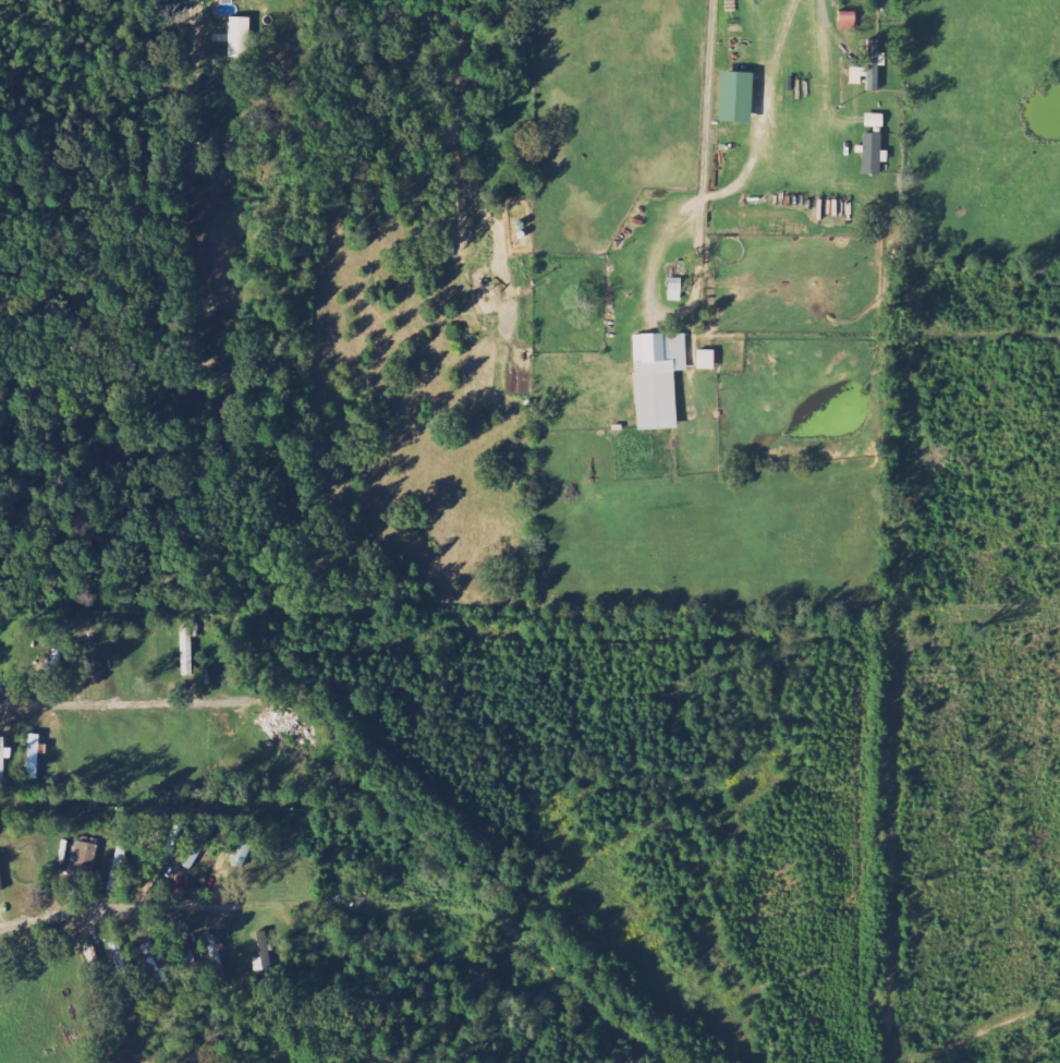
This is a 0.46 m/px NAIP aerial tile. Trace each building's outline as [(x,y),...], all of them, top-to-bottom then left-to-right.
[(855,30),(855,12),(838,13),(838,31),(855,30)] [(228,59),(249,60),(250,19),(229,19),(228,59)] [(867,69),(849,68),(849,85),(864,86),(864,92),(877,92),(878,67),(884,68),(885,55),(878,55),(878,42),(867,42),(867,69)] [(752,74),(719,73),(717,123),(750,124),(752,74)] [(882,129),(883,116),(865,116),(864,128),(882,129)] [(879,176),(881,135),(863,135),(862,176),(879,176)] [(676,431),(674,373),(687,373),(686,335),(633,337),(636,432),(676,431)] [(697,371),(714,372),(714,352),(697,351),(697,371)] [(95,631),(84,632),(85,682),(96,682),(95,631)] [(40,736),(29,735),(27,777),(38,778),(40,736)] [(11,760),(11,749),(5,749),(6,738),(0,738),(0,789),(5,790),(5,760),(11,760)] [(183,868),(193,872),(215,826),(205,821),(183,868)] [(92,879),(99,847),(76,842),(69,874),(92,879)] [(134,982),(119,941),(108,945),(123,986),(134,982)]
